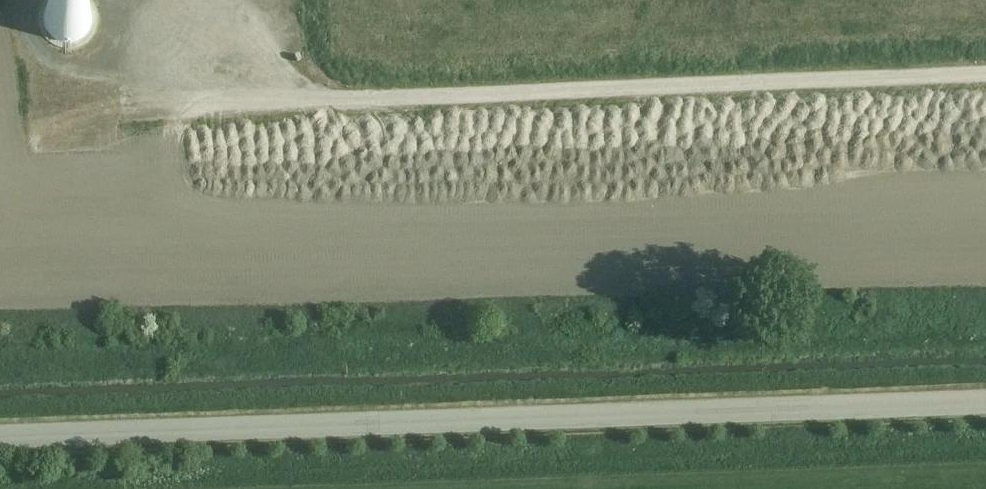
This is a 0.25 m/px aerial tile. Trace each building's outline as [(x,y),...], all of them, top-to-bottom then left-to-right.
[(79,36),(84,0),(55,0),(51,32),(79,36)]
